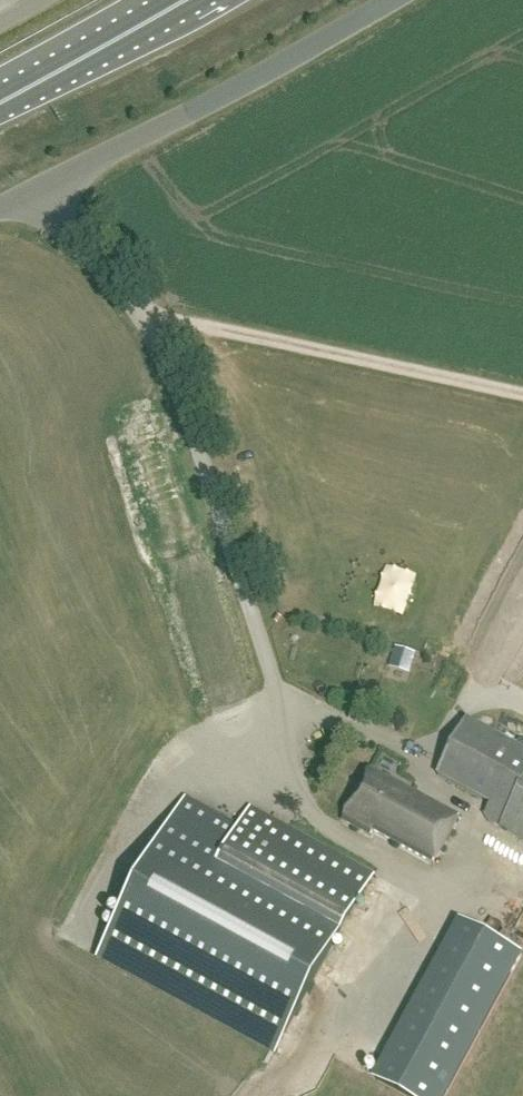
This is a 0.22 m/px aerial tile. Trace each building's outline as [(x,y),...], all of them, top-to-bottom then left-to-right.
[(467,720),(436,774),(488,804),(483,814),(488,822),(522,842),(522,752),(467,720)] [(460,818),(371,769),(343,821),(371,836),(374,831),(434,864),(460,818)] [(279,1050),(374,874),(251,808),(240,828),(187,800),(102,956),(101,958),(107,961),(108,960),(274,1050),(273,1051),(277,1053),(279,1050)] [(506,851),(522,859),(522,849),(510,843),(506,851)] [(511,976),(522,955),(464,923),(453,944),(511,976)] [(453,944),(378,1082),(376,1085),(397,1095),(446,1095),(511,976),(453,944)]
